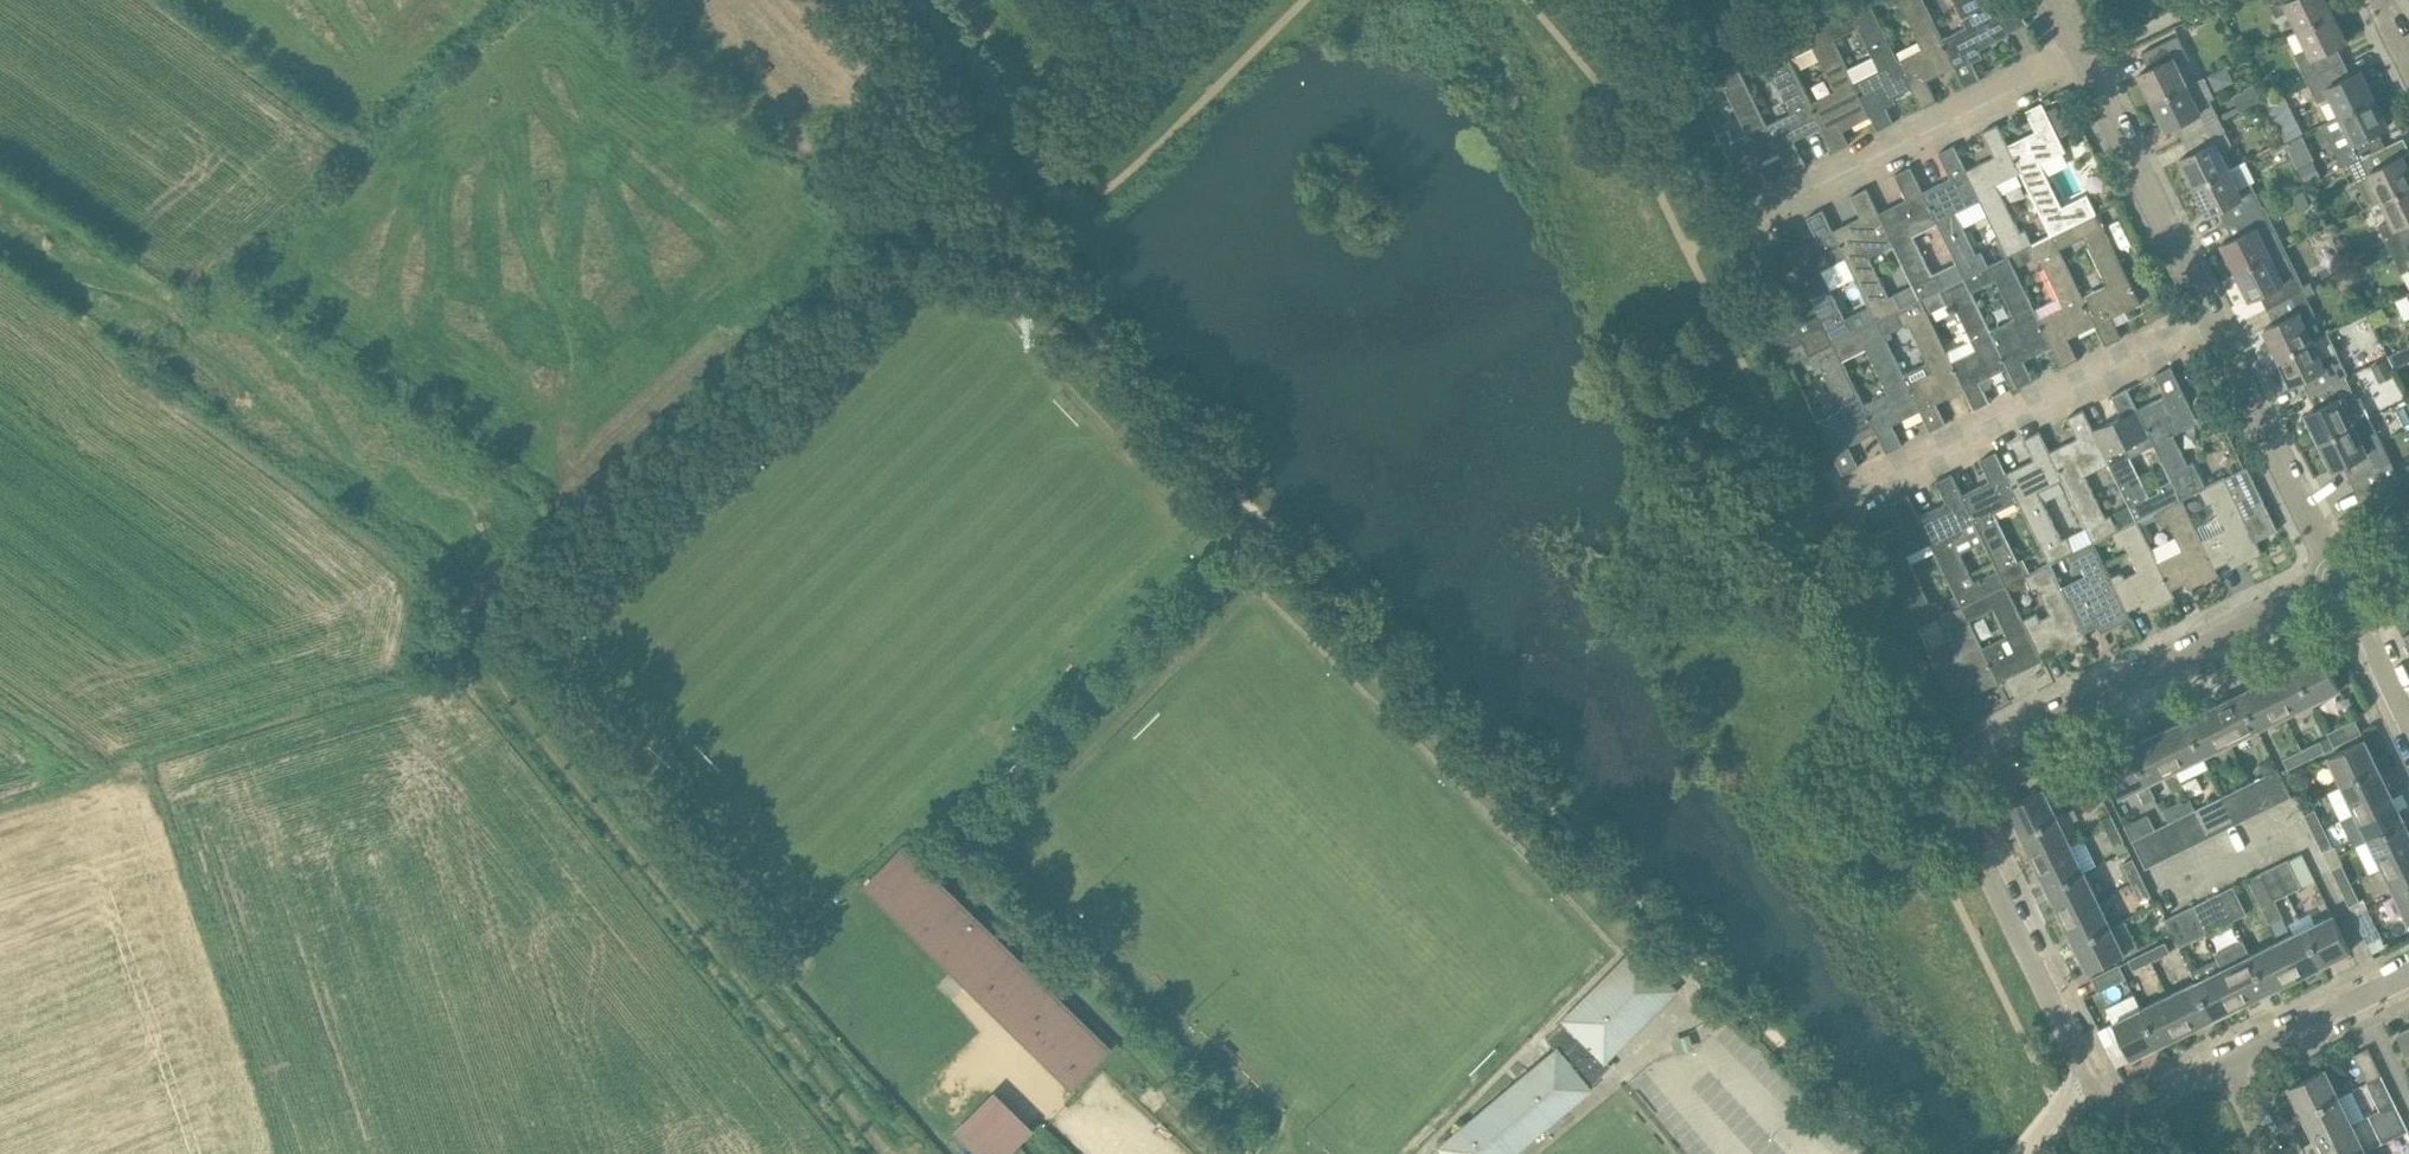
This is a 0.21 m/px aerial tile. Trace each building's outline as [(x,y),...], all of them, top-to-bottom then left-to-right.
[(1911,87),(1897,61),(1868,0),(1863,0),(1843,10),(1849,24),(1855,22),(1879,70),(1854,82),(1871,116),(1878,130),(1894,122),(1883,101),(1911,87)] [(1911,87),(1921,109),(1937,101),(1927,79),(1955,66),(1942,39),(1923,0),(1888,0),(1890,5),(1900,0),(1923,48),(1897,61),(1911,87)] [(1955,66),(1965,87),(1981,79),(1969,55),(2010,35),(1993,0),(1954,0),(1967,26),(1942,39),(1955,66)] [(2299,31),(2334,14),(2328,0),(2269,0),(2277,18),(2289,12),(2299,31)] [(2190,18),(2195,29),(2207,23),(2202,13),(2190,18)] [(2334,14),(2299,31),(2308,50),(2296,56),(2308,79),(2344,61),(2337,45),(2347,40),(2334,14)] [(1789,59),(1814,46),(1836,91),(1810,103),(1821,126),(1834,151),(1850,144),(1840,122),(1848,118),(1851,126),(1871,116),(1854,82),(1824,20),(1799,31),(1780,41),(1789,59)] [(2139,74),(2153,103),(2189,85),(2179,66),(2191,60),(2189,56),(2179,35),(2142,53),(2150,68),(2139,74)] [(1821,126),(1810,103),(1789,59),(1780,41),(1756,53),(1762,66),(1767,64),(1791,113),(1768,125),(1779,152),(1790,173),(1806,165),(1794,140),(1821,126)] [(2344,61),(2308,79),(2319,102),(2331,97),(2341,116),(2376,99),(2362,70),(2351,75),(2344,61)] [(1752,165),(1779,152),(1768,125),(1736,62),(1711,75),(1718,88),(1723,86),(1747,134),(1734,140),(1729,129),(1717,135),(1722,146),(1746,194),(1768,184),(1761,170),(1755,172),(1752,165)] [(2153,103),(2166,129),(2177,124),(2184,139),(2217,123),(2221,121),(2210,98),(2214,95),(2205,77),(2189,85),(2153,103)] [(2256,85),(2233,95),(2240,110),(2263,99),(2256,85)] [(2339,140),(2351,164),(2387,147),(2378,131),(2389,126),(2376,99),(2341,116),(2350,134),(2339,140)] [(2009,145),(2022,174),(2052,235),(2097,213),(2088,194),(2062,206),(2041,163),(2066,151),(2056,129),(2047,111),(2043,102),(2027,110),(2037,131),(2009,145)] [(2066,124),(2057,106),(2047,111),(2056,129),(2066,124)] [(2221,121),(2184,139),(2191,153),(2181,159),(2195,187),(2230,169),(2220,150),(2233,144),(2221,121)] [(1967,170),(1979,195),(2009,256),(2027,247),(2030,246),(2024,233),(2020,235),(1997,186),(2022,174),(2009,145),(1999,123),(1983,131),(1995,156),(1967,170)] [(1938,223),(1965,278),(1988,267),(1981,253),(1977,255),(1954,207),(1979,195),(1967,170),(1965,166),(1955,145),(1939,153),(1949,174),(1951,177),(1923,191),(1938,223)] [(2382,201),(2408,188),(2408,166),(2404,155),(2393,161),(2387,147),(2351,164),(2371,206),(2382,201)] [(2195,187),(2208,214),(2218,209),(2226,225),(2263,207),(2251,183),(2255,181),(2246,162),(2230,169),(2221,174),(2195,187)] [(1912,235),(1938,223),(1923,191),(1911,166),(1895,174),(1907,198),(1879,212),(1892,239),(1921,299),(1939,290),(1944,288),(1938,275),(1933,277),(1912,235)] [(1870,306),(1877,321),(1900,310),(1894,297),(1890,299),(1866,251),(1892,239),(1879,212),(1878,209),(1867,188),(1851,196),(1862,217),(1834,230),(1847,259),(1870,306)] [(2382,201),(2392,220),(2381,226),(2393,249),(2408,242),(2408,188),(2382,201)] [(2263,207),(2226,225),(2233,239),(2223,244),(2236,272),(2272,254),(2263,235),(2274,229),(2263,207)] [(1833,343),(1852,333),(1856,331),(1850,319),(1846,321),(1821,272),(1847,259),(1834,230),(1823,209),(1807,217),(1818,238),(1790,252),(1790,251),(1788,252),(1819,314),(1819,316),(1833,343)] [(2097,213),(2052,235),(2060,251),(2084,239),(2106,285),(2082,297),(2096,324),(2106,345),(2122,338),(2112,316),(2140,303),(2140,304),(2141,303),(2097,213)] [(2339,223),(2329,228),(2334,237),(2339,234),(2341,229),(2339,223)] [(2052,235),(2030,246),(2027,247),(2034,262),(2040,259),(2062,307),(2039,318),(2052,345),(2062,367),(2078,359),(2068,337),(2096,324),(2082,297),(2060,251),(2052,235)] [(2393,249),(2404,271),(2408,269),(2408,242),(2393,249)] [(2015,267),(2030,259),(2025,249),(2010,257),(2015,267)] [(2272,254),(2236,272),(2250,299),(2260,294),(2268,310),(2306,292),(2294,268),(2282,274),(2272,254)] [(2014,320),(1991,331),(2008,367),(2018,388),(2034,380),(2024,359),(2052,345),(2039,318),(2009,256),(1988,267),(1965,278),(1972,293),(1996,281),(2014,320)] [(1953,304),(1976,349),(1951,361),(1964,388),(1975,410),(1991,402),(1980,380),(2008,367),(1991,331),(1972,293),(1965,278),(1944,288),(1939,290),(1921,299),(1929,315),(1953,304)] [(2268,310),(2275,324),(2264,329),(2278,358),(2314,340),(2304,320),(2317,314),(2306,292),(2268,310)] [(1877,321),(1886,340),(1893,336),(1890,330),(1910,321),(1930,362),(1904,375),(1920,410),(1931,431),(1947,423),(1936,402),(1964,388),(1951,361),(1927,312),(1921,299),(1900,310),(1877,321)] [(1861,310),(1868,325),(1877,321),(1870,306),(1861,310)] [(2390,320),(2383,307),(2369,314),(2376,327),(2390,320)] [(1810,355),(1833,343),(1819,316),(1776,337),(1784,352),(1804,342),(1810,355)] [(1920,410),(1904,375),(1886,340),(1877,321),(1868,325),(1856,331),(1852,333),(1833,343),(1841,360),(1867,347),(1889,392),(1864,405),(1877,431),(1887,452),(1903,445),(1893,423),(1920,410)] [(2314,340),(2278,358),(2291,384),(2302,379),(2310,395),(2347,376),(2349,375),(2329,333),(2314,340)] [(1864,405),(1841,360),(1833,343),(1810,355),(1816,368),(1821,365),(1843,411),(1818,423),(1843,474),(1859,466),(1849,445),(1877,431),(1864,405)] [(2389,355),(2395,368),(2408,362),(2402,349),(2389,355)] [(2372,366),(2380,383),(2395,376),(2386,359),(2372,366)] [(2173,479),(2182,498),(2200,490),(2206,487),(2198,472),(2193,461),(2188,463),(2170,427),(2196,415),(2172,366),(2156,374),(2166,395),(2138,409),(2152,437),(2155,444),(2173,479)] [(2320,442),(2356,425),(2347,405),(2358,399),(2347,376),(2310,395),(2317,409),(2306,414),(2320,442)] [(2130,505),(2138,520),(2156,511),(2182,498),(2173,479),(2158,486),(2159,490),(2148,496),(2130,456),(2155,444),(2152,437),(2138,409),(2128,387),(2112,395),(2122,416),(2094,430),(2108,458),(2130,505)] [(2196,401),(2196,402),(2196,403),(2196,404),(2204,420),(2218,413),(2210,397),(2210,396),(2209,396),(2209,395),(2208,395),(2207,394),(2206,394),(2205,394),(2204,394),(2203,394),(2202,394),(2201,394),(2200,394),(2200,395),(2199,395),(2198,396),(2197,397),(2197,398),(2196,398),(2196,399),(2196,400),(2196,401)] [(2094,430),(2084,409),(2069,417),(2068,417),(2078,438),(2051,452),(2064,480),(2094,541),(2113,532),(2118,530),(2111,517),(2107,519),(2106,520),(2082,470),(2107,458),(2108,458),(2094,430)] [(2381,438),(2371,417),(2356,425),(2320,442),(2333,469),(2344,464),(2358,494),(2399,474),(2391,458),(2387,460),(2378,440),(2381,438)] [(2050,563),(2070,553),(2074,551),(2068,538),(2063,541),(2039,492),(2064,480),(2051,452),(2040,430),(2024,438),(2035,459),(2007,473),(2021,501),(2050,563)] [(2007,584),(2026,574),(2031,572),(2025,560),(2019,562),(1995,513),(2021,501),(2007,473),(1996,452),(1980,460),(1991,481),(1963,494),(1977,522),(1999,569),(2007,584)] [(2248,466),(2206,487),(2200,490),(2206,503),(2213,500),(2226,526),(2202,538),(2216,568),(2216,567),(2241,555),(2245,562),(2263,553),(2257,540),(2278,530),(2248,466)] [(1963,606),(1963,605),(2007,584),(1999,569),(1983,577),(1985,581),(1981,583),(1979,579),(1974,581),(1956,544),(1968,532),(1966,527),(1977,522),(1963,494),(1953,473),(1937,481),(1947,502),(1919,516),(1933,544),(1957,595),(1963,606)] [(1933,544),(1919,516),(1909,495),(1893,503),(1903,524),(1874,538),(1874,537),(1872,537),(1883,559),(1919,627),(1939,618),(1943,615),(1937,602),(1932,605),(1908,556),(1933,544)] [(2172,589),(2197,577),(2200,583),(2219,574),(2216,567),(2216,568),(2202,538),(2182,498),(2162,508),(2156,511),(2163,525),(2169,522),(2176,537),(2152,549),(2157,560),(2172,589)] [(2130,505),(2115,512),(2123,528),(2138,520),(2130,505)] [(2138,520),(2123,528),(2118,530),(2113,532),(2120,547),(2125,544),(2138,571),(2125,577),(2124,575),(2119,573),(2112,577),(2115,582),(2128,610),(2154,598),(2157,604),(2175,596),(2172,589),(2157,560),(2152,549),(2138,520)] [(2128,610),(2115,582),(2111,576),(2094,541),(2074,551),(2070,553),(2077,567),(2082,565),(2082,564),(2095,591),(2070,603),(2084,632),(2088,630),(2110,620),(2113,626),(2131,617),(2128,610)] [(2070,603),(2050,563),(2031,572),(2026,574),(2033,589),(2038,586),(2051,614),(2040,618),(2037,612),(2023,618),(2041,653),(2066,641),(2069,647),(2087,638),(2084,632),(2070,603)] [(1983,646),(2000,681),(2016,674),(2013,667),(2022,662),(2025,669),(2044,660),(2041,653),(2023,618),(2007,584),(1963,605),(1970,620),(1994,608),(2007,635),(1983,646)] [(1950,598),(1955,609),(1963,606),(1957,595),(1950,598)] [(1947,686),(1952,697),(1979,684),(1982,690),(2000,681),(1983,646),(1970,620),(1963,605),(1963,606),(1955,609),(1943,615),(1939,618),(1945,630),(1946,633),(1951,630),(1952,630),(1954,636),(1929,648),(1939,670),(1947,686)] [(2323,652),(2295,666),(2313,702),(2350,683),(2345,672),(2335,676),(2323,652)] [(2295,666),(2268,679),(2285,716),(2313,702),(2295,666)] [(2241,693),(2258,729),(2285,716),(2268,679),(2241,693)] [(2213,706),(2231,742),(2258,729),(2241,693),(2213,706)] [(2204,756),(2231,742),(2213,706),(2186,719),(2204,756)] [(2362,733),(2355,718),(2328,732),(2335,747),(2362,733)] [(2159,733),(2177,769),(2182,780),(2209,767),(2204,756),(2186,719),(2159,733)] [(2177,769),(2159,733),(2131,746),(2149,783),(2177,769)] [(2329,757),(2343,785),(2379,767),(2365,739),(2329,757)] [(2320,740),(2302,749),(2307,760),(2325,751),(2320,740)] [(2098,768),(2109,791),(2117,787),(2121,796),(2138,788),(2145,802),(2156,797),(2149,783),(2149,782),(2131,746),(2104,760),(2106,764),(2098,768)] [(2288,769),(2307,760),(2302,749),(2283,758),(2288,769)] [(2263,761),(2263,768),(2266,774),(2276,769),(2271,758),(2263,761)] [(2042,771),(2053,798),(2076,788),(2065,761),(2042,771)] [(2102,795),(2088,767),(2075,774),(2088,802),(2089,802),(2088,801),(2102,795)] [(2379,767),(2343,785),(2356,812),(2392,794),(2379,767)] [(2278,769),(2265,775),(2279,803),(2292,796),(2278,769)] [(2252,782),(2265,809),(2279,803),(2265,775),(2252,782)] [(2252,816),(2265,809),(2252,782),(2239,788),(2252,816)] [(2014,785),(2003,790),(2010,805),(2022,800),(2014,785)] [(2239,822),(2252,816),(2239,788),(2225,795),(2239,822)] [(2022,800),(2010,805),(2008,806),(2022,834),(2058,817),(2044,789),(2022,800)] [(2392,794),(2356,812),(2369,839),(2405,821),(2392,794)] [(2226,829),(2239,822),(2225,795),(2212,801),(2226,829)] [(2199,808),(2212,835),(2226,829),(2212,801),(2199,808)] [(2096,809),(2105,828),(2115,822),(2106,804),(2096,809)] [(2186,814),(2199,842),(2212,835),(2199,808),(2186,814)] [(2314,832),(2325,827),(2316,809),(2305,814),(2314,832)] [(2186,848),(2199,842),(2186,814),(2172,821),(2186,848)] [(2022,834),(2035,862),(2071,844),(2058,817),(2022,834)] [(2159,827),(2173,855),(2186,848),(2172,821),(2159,827)] [(2383,866),(2408,853),(2408,828),(2405,821),(2369,839),(2383,866)] [(2115,822),(2105,828),(2113,846),(2125,841),(2115,822)] [(2146,834),(2159,861),(2173,855),(2159,827),(2146,834)] [(2334,846),(2325,827),(2314,832),(2323,851),(2334,846)] [(2146,868),(2159,861),(2146,834),(2132,840),(2146,868)] [(2035,862),(2049,889),(2084,871),(2071,844),(2035,862)] [(868,882),(865,885),(867,887),(870,884),(1072,1081),(1069,1084),(1070,1086),(1095,1060),(1108,1047),(902,847),(868,882)] [(2383,866),(2396,894),(2408,887),(2408,853),(2383,866)] [(2132,882),(2142,877),(2133,858),(2123,863),(2132,882)] [(2288,893),(2302,886),(2288,859),(2275,866),(2288,893)] [(2341,887),(2351,882),(2342,864),(2332,869),(2341,887)] [(2275,866),(2247,879),(2269,924),(2283,917),(2275,900),(2288,893),(2275,866)] [(2098,899),(2084,871),(2049,889),(2062,916),(2098,899)] [(2142,877),(2132,882),(2141,900),(2151,895),(2142,877)] [(2360,900),(2351,882),(2341,887),(2350,906),(2360,900)] [(2234,886),(2221,892),(2234,919),(2247,913),(2234,886)] [(2396,894),(2408,919),(2408,887),(2396,894)] [(2220,926),(2234,919),(2221,892),(2207,899),(2220,926)] [(2111,926),(2098,899),(2062,916),(2075,943),(2111,926)] [(2193,906),(2179,912),(2193,940),(2206,933),(2193,906)] [(2382,935),(2368,908),(2354,915),(2368,942),(2382,935)] [(2179,946),(2193,940),(2179,912),(2166,919),(2179,946)] [(2351,951),(2333,915),(2305,928),(2323,964),(2351,951)] [(2124,954),(2111,926),(2075,943),(2089,971),(2124,954)] [(2305,928),(2278,942),(2296,978),(2323,964),(2305,928)] [(2171,952),(2166,942),(2148,951),(2153,961),(2171,952)] [(2296,978),(2278,942),(2251,955),(2269,991),(2296,978)] [(1634,949),(1545,1038),(1555,1050),(1439,1146),(1446,1153),(1509,1153),(1589,1088),(1611,1065),(1605,1059),(1674,989),(1634,949)] [(2153,961),(2148,951),(2129,960),(2134,970),(2153,961)] [(2269,991),(2251,955),(2224,968),(2242,1004),(2269,991)] [(2192,973),(2196,981),(2214,1017),(2242,1004),(2224,968),(2219,959),(2192,973)] [(2120,965),(2092,978),(2099,992),(2127,978),(2120,965)] [(2214,1017),(2196,981),(2169,995),(2187,1031),(2214,1017)] [(2187,1031),(2169,995),(2142,1008),(2160,1044),(2187,1031)] [(2100,1030),(2117,1065),(2160,1044),(2142,1008),(2114,1022),(2114,1023),(2100,1030)] [(2398,1032),(2408,1054),(2408,1027),(2398,1032)] [(1672,1046),(1676,1054),(1686,1050),(1683,1042),(1672,1046)] [(2382,1075),(2368,1047),(2355,1054),(2368,1081),(2382,1075)] [(2303,1114),(2339,1096),(2325,1068),(2289,1086),(2303,1114)] [(2380,1110),(2395,1102),(2382,1075),(2366,1083),(2380,1110)] [(956,1132),(978,1153),(1004,1153),(1029,1128),(993,1093),(956,1132)] [(2316,1141),(2352,1123),(2339,1096),(2303,1114),(2316,1141)] [(2380,1110),(2393,1137),(2408,1130),(2395,1102),(2380,1110)] [(2366,1151),(2352,1123),(2316,1141),(2323,1153),(2359,1153),(2366,1151)]
